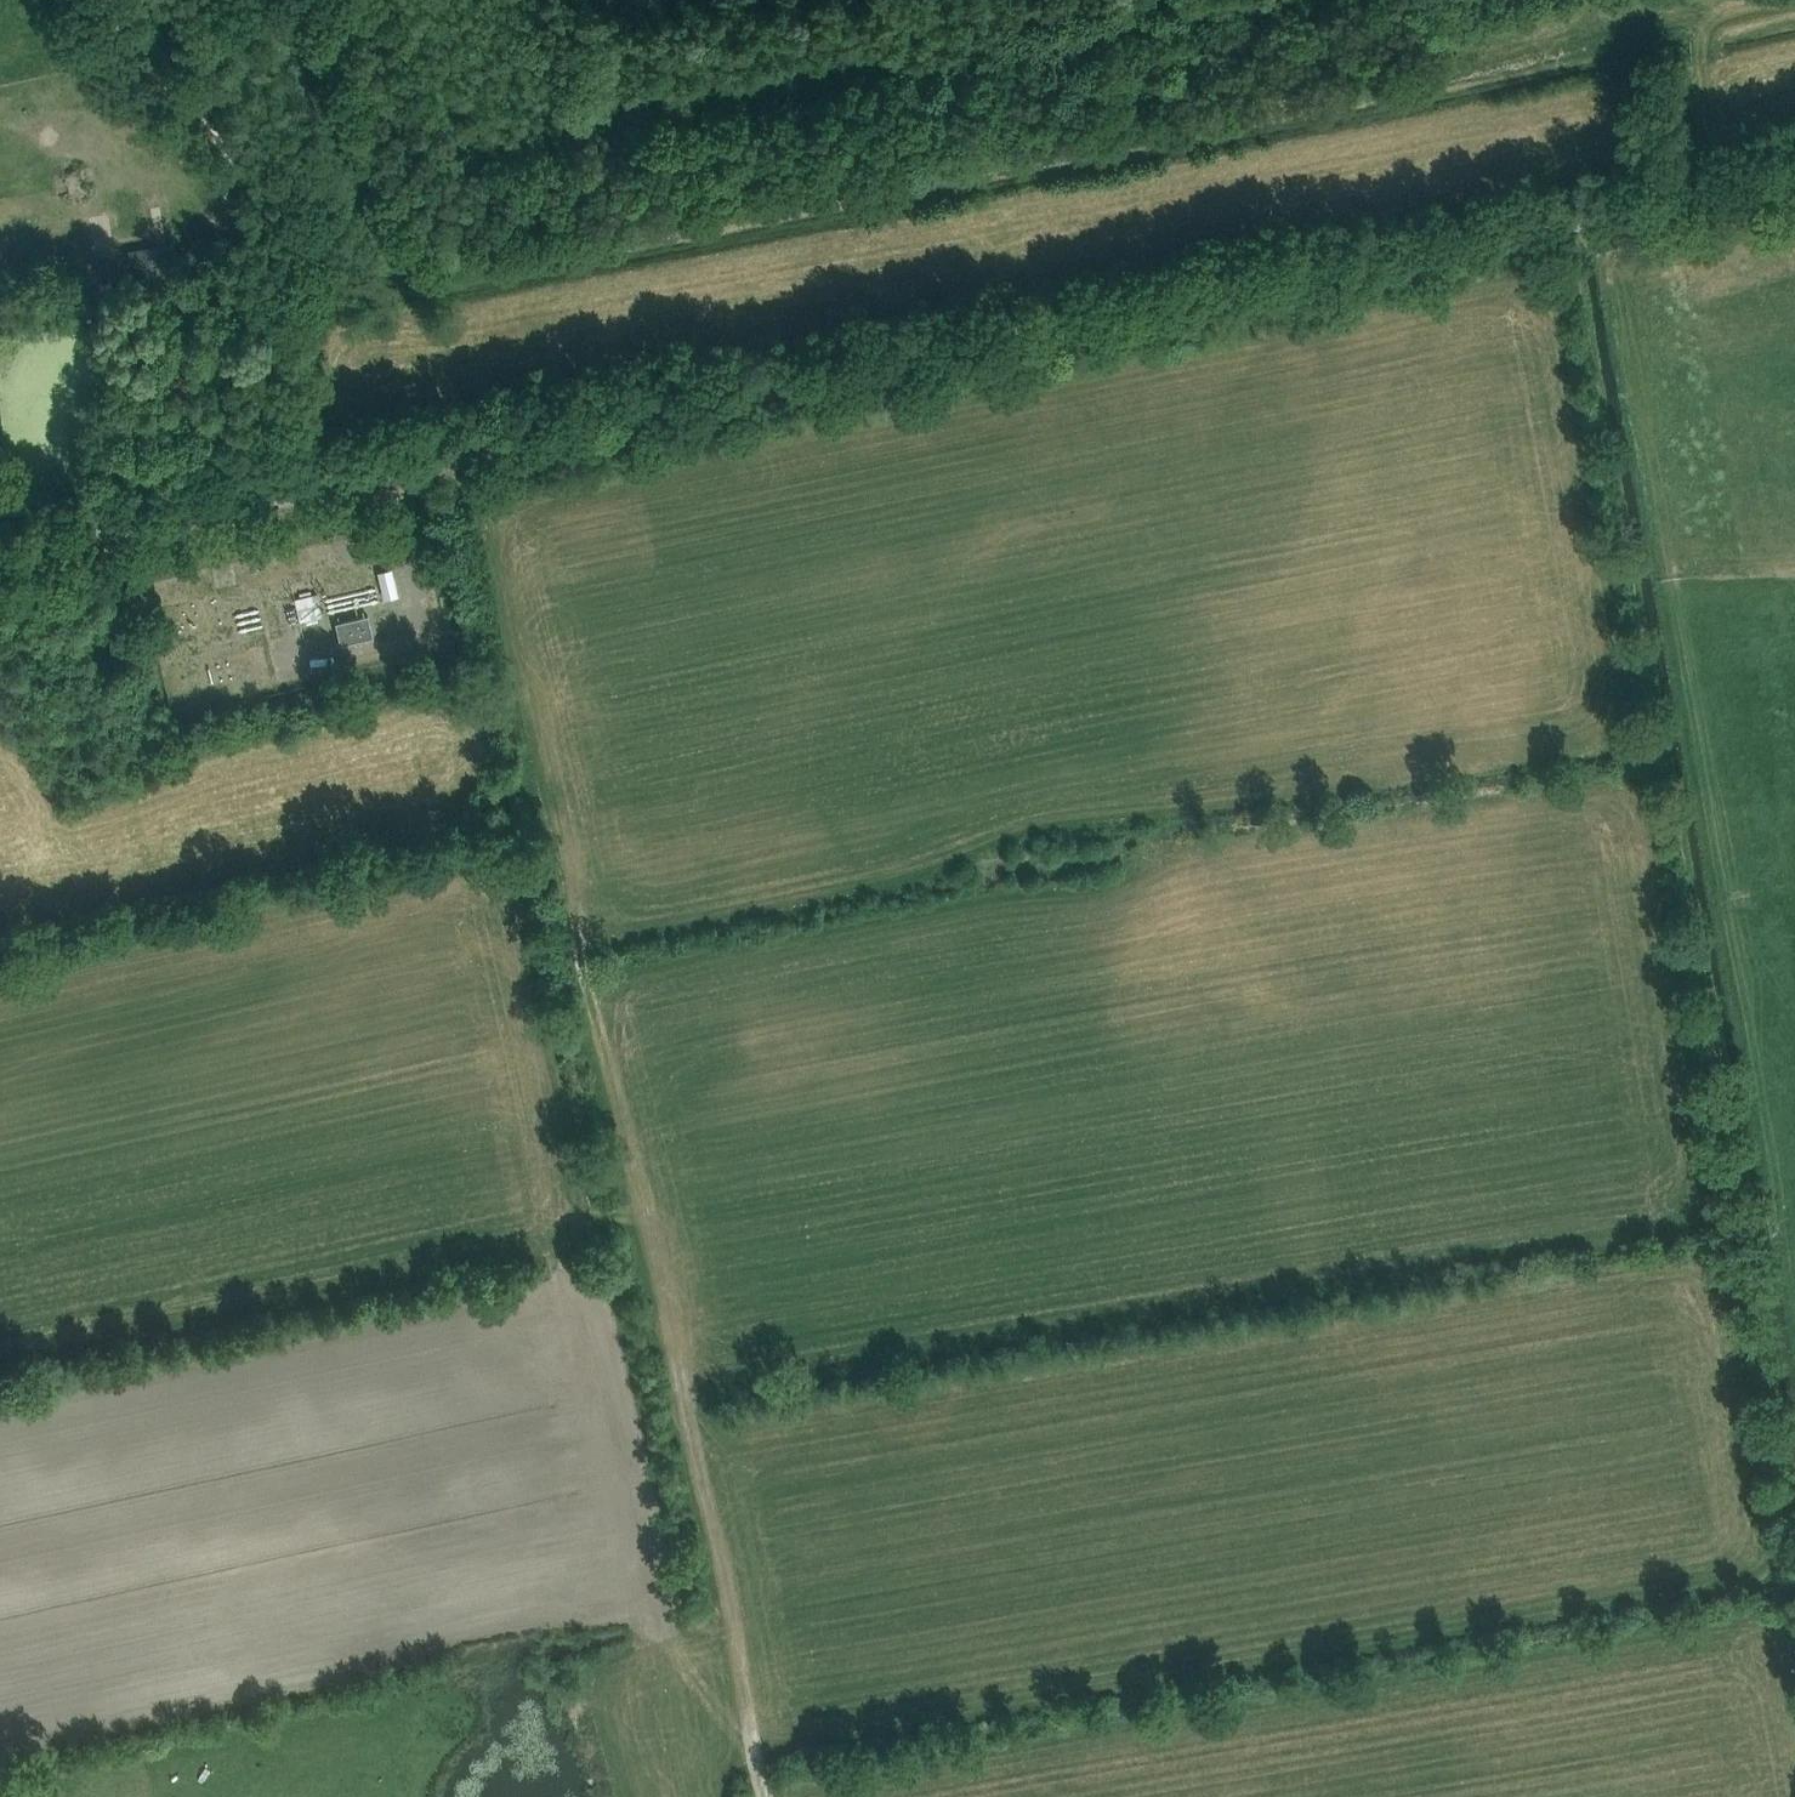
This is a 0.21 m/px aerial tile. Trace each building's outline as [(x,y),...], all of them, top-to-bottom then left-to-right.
[(175,264),(172,243),(127,250),(130,270),(175,264)] [(301,596),(302,619),(324,617),(322,594),(301,596)] [(371,613),(338,621),(343,644),(376,636),(371,613)]
